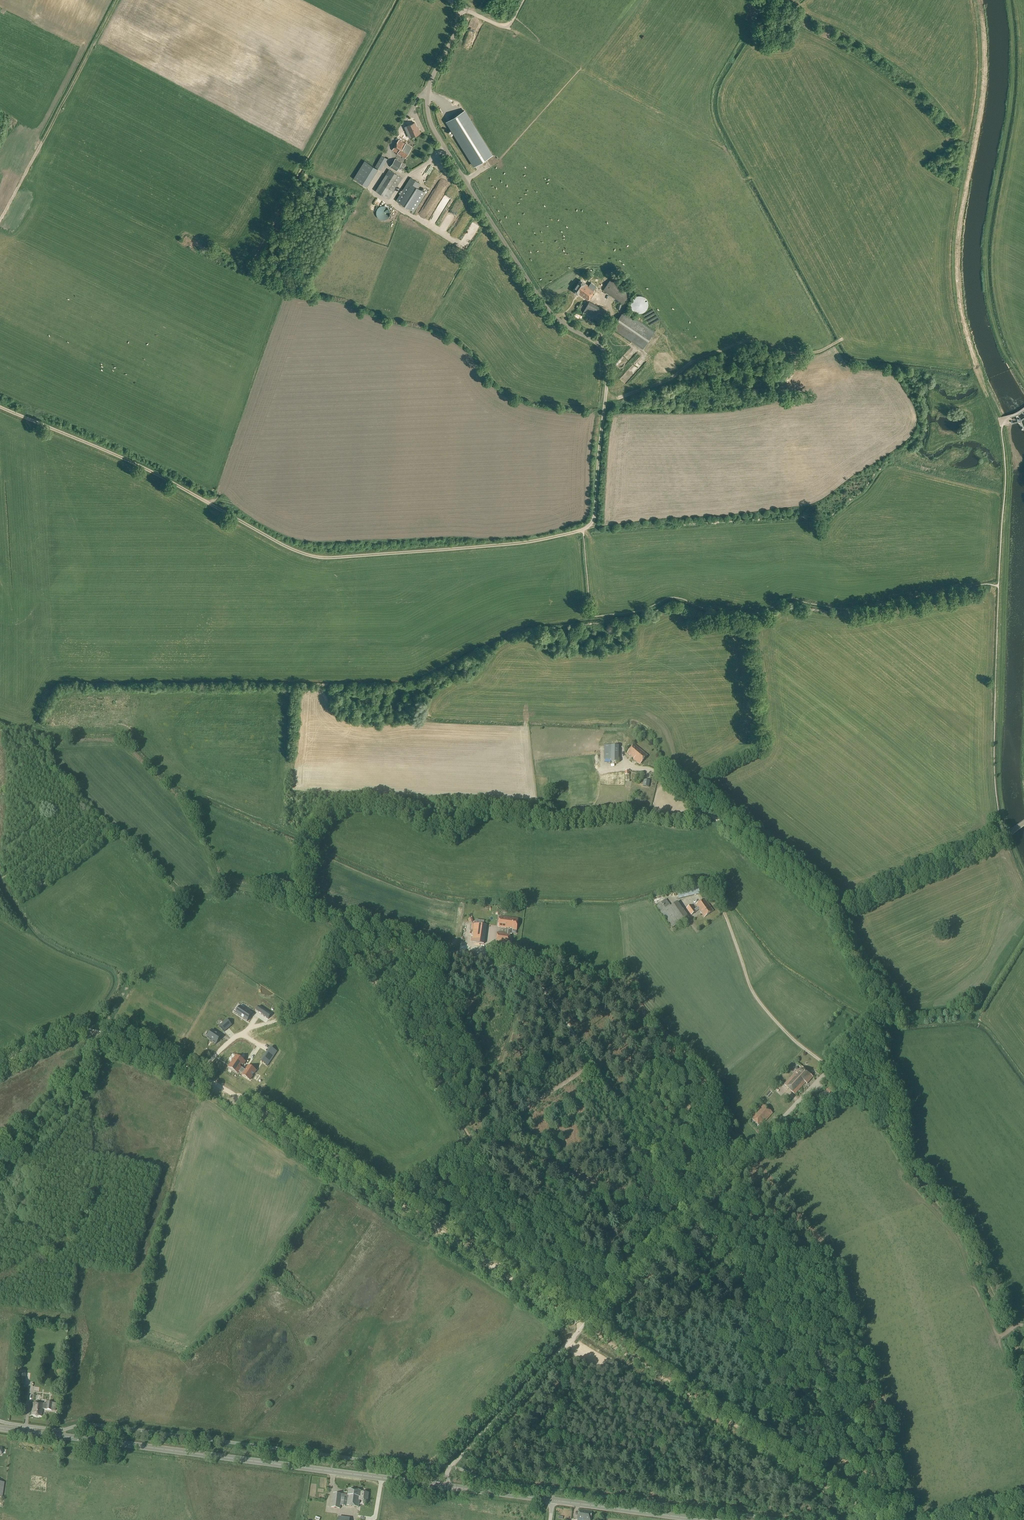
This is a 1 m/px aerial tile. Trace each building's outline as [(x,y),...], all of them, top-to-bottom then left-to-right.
[(447,121),(474,166),(492,155),(464,110),(447,121)] [(410,133),(411,137),(421,133),(419,128),(418,129),(415,122),(407,125),(411,133),(410,133)] [(399,139),(392,150),(399,154),(405,158),(412,147),(405,143),(406,143),(405,142),(404,143),(399,139)] [(375,166),(381,170),(388,159),(382,155),(375,166)] [(390,166),(397,171),(402,163),(395,158),(390,166)] [(365,160),(354,178),(367,186),(378,169),(375,167),(365,160)] [(432,177),(438,179),(442,166),(436,164),(432,177)] [(389,199),(402,177),(392,171),(392,172),(389,170),(386,174),(375,190),(389,199)] [(444,185),(449,182),(445,176),(440,179),(444,185)] [(396,200),(414,212),(426,192),(417,187),(420,183),(411,177),(396,200)] [(436,210),(441,214),(455,194),(449,190),(436,210)] [(430,207),(438,196),(434,193),(426,204),(430,207)] [(390,211),(390,210),(390,209),(389,208),(388,208),(388,207),(387,206),(386,206),(385,206),(384,206),(383,206),(382,206),(381,206),(380,207),(379,207),(378,208),(378,209),(377,209),(377,210),(376,211),(376,212),(376,213),(376,214),(377,215),(377,216),(378,217),(379,218),(379,219),(380,219),(381,219),(382,220),(383,220),(384,220),(385,219),(386,219),(387,218),(388,218),(389,217),(389,216),(390,215),(390,214),(390,213),(390,212),(390,211)] [(436,224),(440,215),(433,212),(429,222),(436,224)] [(581,280),(571,293),(579,298),(581,295),(588,300),(598,285),(588,278),(584,282),(581,280)] [(603,290),(623,303),(630,293),(610,280),(603,290)] [(631,302),(631,303),(631,304),(631,305),(631,306),(631,307),(631,308),(632,308),(632,309),(633,310),(634,311),(635,312),(636,312),(637,313),(638,313),(639,313),(640,313),(641,313),(642,312),(643,312),(644,312),(645,311),(646,310),(646,309),(647,309),(647,308),(648,307),(648,306),(648,305),(648,304),(648,303),(648,302),(648,301),(647,300),(647,299),(646,299),(646,298),(645,298),(645,297),(644,297),(643,296),(642,296),(641,296),(640,295),(639,295),(638,295),(637,296),(636,296),(635,296),(635,297),(634,297),(633,298),(632,299),(632,300),(631,301),(631,302)] [(601,322),(602,323),(608,312),(589,301),(583,313),(594,319),(601,323),(601,322)] [(612,327),(643,348),(655,331),(624,310),(612,327)] [(637,388),(651,374),(648,371),(634,385),(637,388)] [(626,734),(619,734),(619,741),(610,741),(610,740),(605,740),(605,745),(604,745),(604,760),(611,760),(611,762),(619,762),(620,746),(626,746),(626,741),(629,741),(629,738),(626,738),(626,734)] [(633,760),(640,765),(648,756),(634,745),(627,753),(634,759),(633,760)] [(572,788),(583,788),(584,776),(572,776),(572,788)] [(672,893),(673,898),(678,897),(679,899),(700,894),(699,886),(672,893)] [(656,906),(672,929),(689,917),(678,902),(671,906),(666,899),(656,906)] [(695,910),(696,911),(697,912),(699,910),(704,918),(714,911),(705,899),(695,905),(697,908),(695,910)] [(686,909),(691,915),(696,911),(695,910),(691,905),(686,909)] [(496,943),(509,944),(511,934),(512,934),(513,930),(517,930),(518,919),(500,917),(498,927),(508,929),(508,933),(498,932),(496,943)] [(488,925),(475,925),(475,945),(487,946),(488,925)] [(252,1014),(240,1006),(235,1014),(247,1021),(252,1014)] [(272,1014),(264,1010),(261,1014),(269,1019),(272,1014)] [(232,1030),(235,1027),(230,1022),(226,1025),(232,1030)] [(224,1038),(215,1031),(210,1039),(219,1045),(224,1038)] [(225,1057),(223,1061),(230,1065),(235,1054),(224,1049),(221,1056),(225,1057)] [(229,1067),(237,1073),(245,1061),(238,1056),(233,1063),(232,1063),(229,1067)] [(270,1065),(265,1061),(260,1068),(265,1071),(270,1065)] [(249,1066),(243,1075),(250,1081),(256,1071),(249,1066)] [(785,1085),(795,1095),(806,1083),(807,1084),(813,1077),(802,1067),(785,1085)] [(268,1069),(256,1090),(261,1093),(273,1072),(268,1069)] [(267,1095),(272,1098),(283,1080),(278,1077),(267,1095)] [(773,1103),(781,1095),(778,1092),(775,1095),(774,1094),(769,1099),(773,1103)] [(751,1118),(760,1128),(773,1113),(764,1104),(751,1118)] [(32,1415),(42,1416),(43,1409),(46,1409),(46,1410),(52,1410),(57,1411),(58,1407),(56,1407),(57,1403),(53,1402),(47,1402),(46,1404),(43,1404),(34,1403),(32,1415)] [(332,1507),(340,1509),(340,1505),(347,1506),(359,1507),(360,1500),(367,1501),(369,1493),(361,1492),(361,1491),(349,1489),(348,1495),(334,1493),(332,1507)] [(591,1517),(592,1517),(592,1516),(591,1516),(592,1513),(579,1511),(577,1519),(590,1519),(591,1517)]
